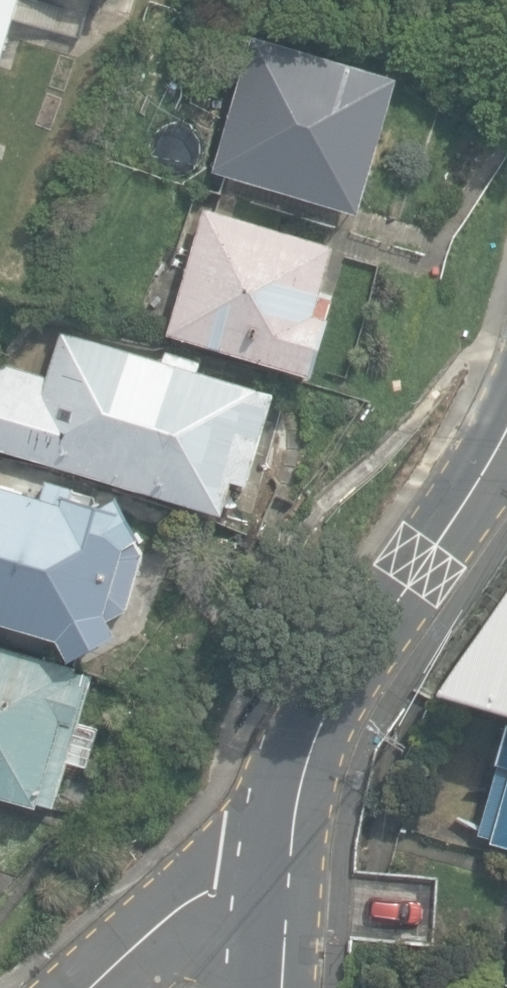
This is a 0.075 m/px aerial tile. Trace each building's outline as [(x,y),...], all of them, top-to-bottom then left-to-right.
[(15,64),(32,0),(0,0),(0,59),(15,64)] [(374,209),(415,74),(261,28),(218,169),(374,209)] [(346,244),(210,205),(174,333),(328,376),(346,316),(335,314),(340,298),(331,295),(346,244)] [(64,328),(51,375),(3,361),(0,372),(0,446),(233,512),(243,476),(259,480),(284,391),(64,328)] [(0,482),(0,618),(68,638),(80,657),(129,632),(120,618),(137,608),(154,551),(148,540),(154,536),(126,493),(111,504),(79,497),(82,486),(53,478),(46,495),(0,482)] [(457,687),(506,703),(506,611),(457,687)] [(0,645),(0,795),(47,809),(49,802),(65,806),(77,764),(95,769),(107,728),(86,722),(100,675),(0,645)] [(498,840),(506,842),(506,760),(486,831),(499,836),(498,840)]
